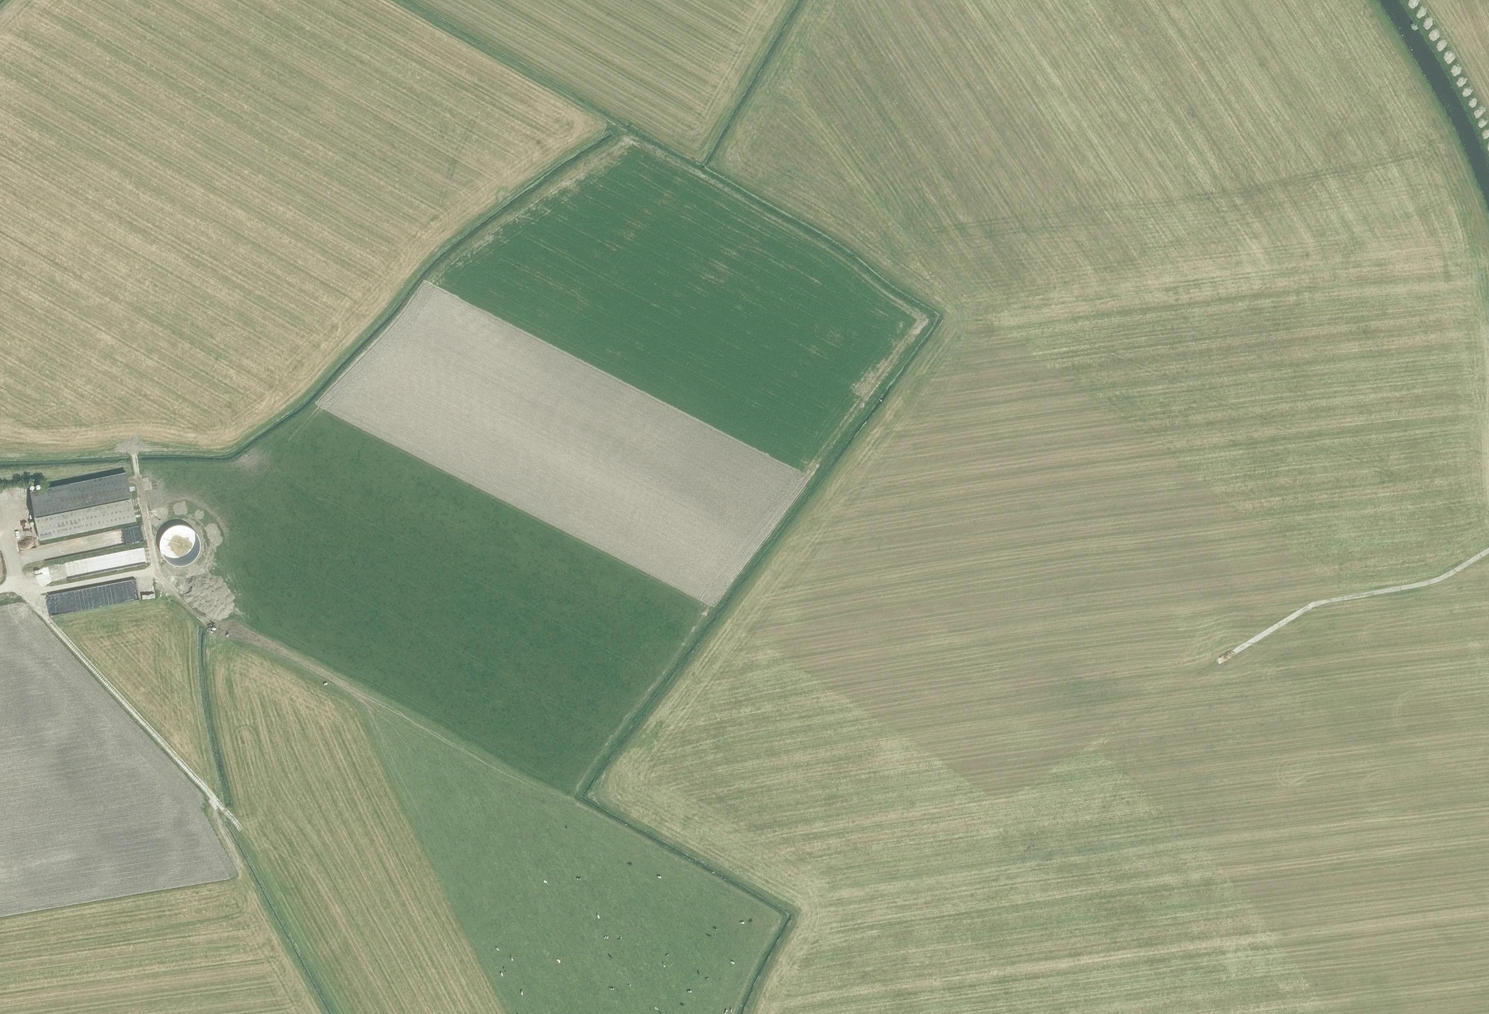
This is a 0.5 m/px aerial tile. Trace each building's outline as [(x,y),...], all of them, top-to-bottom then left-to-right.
[(127,472),(30,491),(40,540),(136,521),(127,472)]
